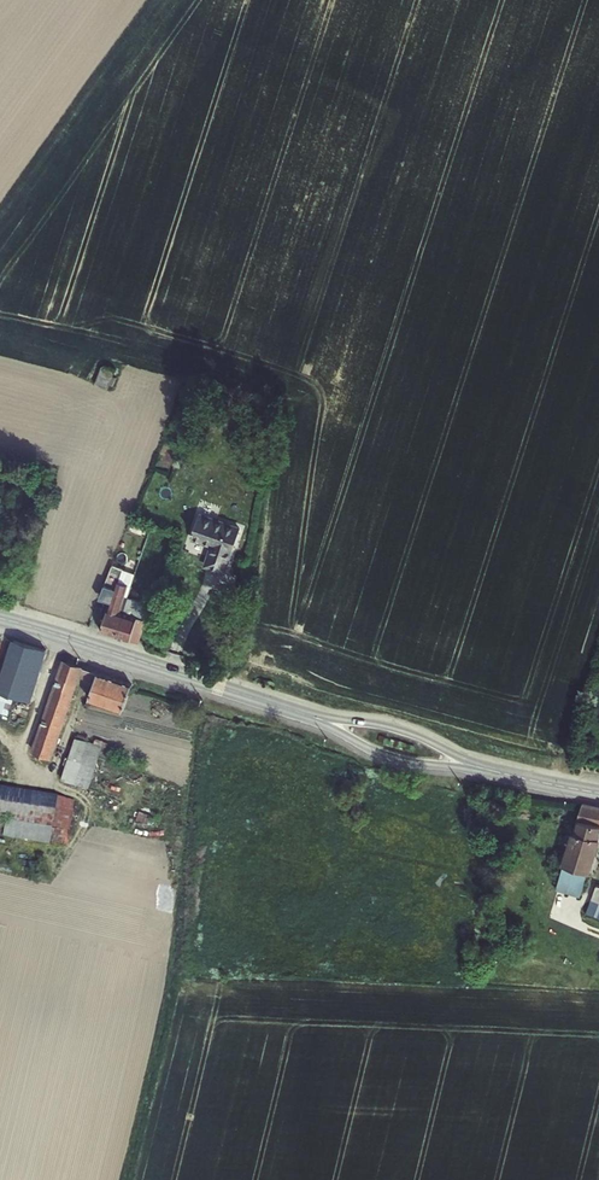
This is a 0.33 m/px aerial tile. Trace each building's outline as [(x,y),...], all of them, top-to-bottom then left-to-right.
[(238,535),(197,522),(189,545),(207,551),(202,569),(212,572),(223,576),(238,535)] [(115,557),(98,601),(107,604),(114,582),(118,569),(121,559),(115,557)] [(107,604),(100,624),(98,633),(115,638),(122,616),(118,614),(123,598),(128,581),(120,579),(118,583),(114,582),(107,604)] [(6,584),(4,593),(2,602),(14,605),(16,596),(18,587),(6,584)] [(144,623),(122,616),(115,638),(126,642),(138,646),(141,635),(144,623)] [(0,682),(0,690),(13,694),(31,700),(48,651),(14,641),(0,682)] [(62,662),(60,667),(32,752),(50,759),(80,673),(82,668),(62,662)] [(96,679),(89,700),(123,712),(130,690),(132,686),(97,675),(96,679)] [(7,712),(13,694),(0,690),(0,710),(7,712)] [(73,785),(86,741),(74,738),(60,781),(66,782),(73,785)] [(87,789),(100,746),(86,741),(73,785),(87,789)] [(0,794),(0,824),(8,825),(7,839),(52,843),(54,829),(71,830),(74,801),(0,794)] [(557,877),(580,884),(598,831),(598,810),(580,806),(557,877)] [(550,899),(572,907),(580,884),(557,877),(550,899)] [(581,915),(598,921),(598,890),(591,888),(581,915)]
